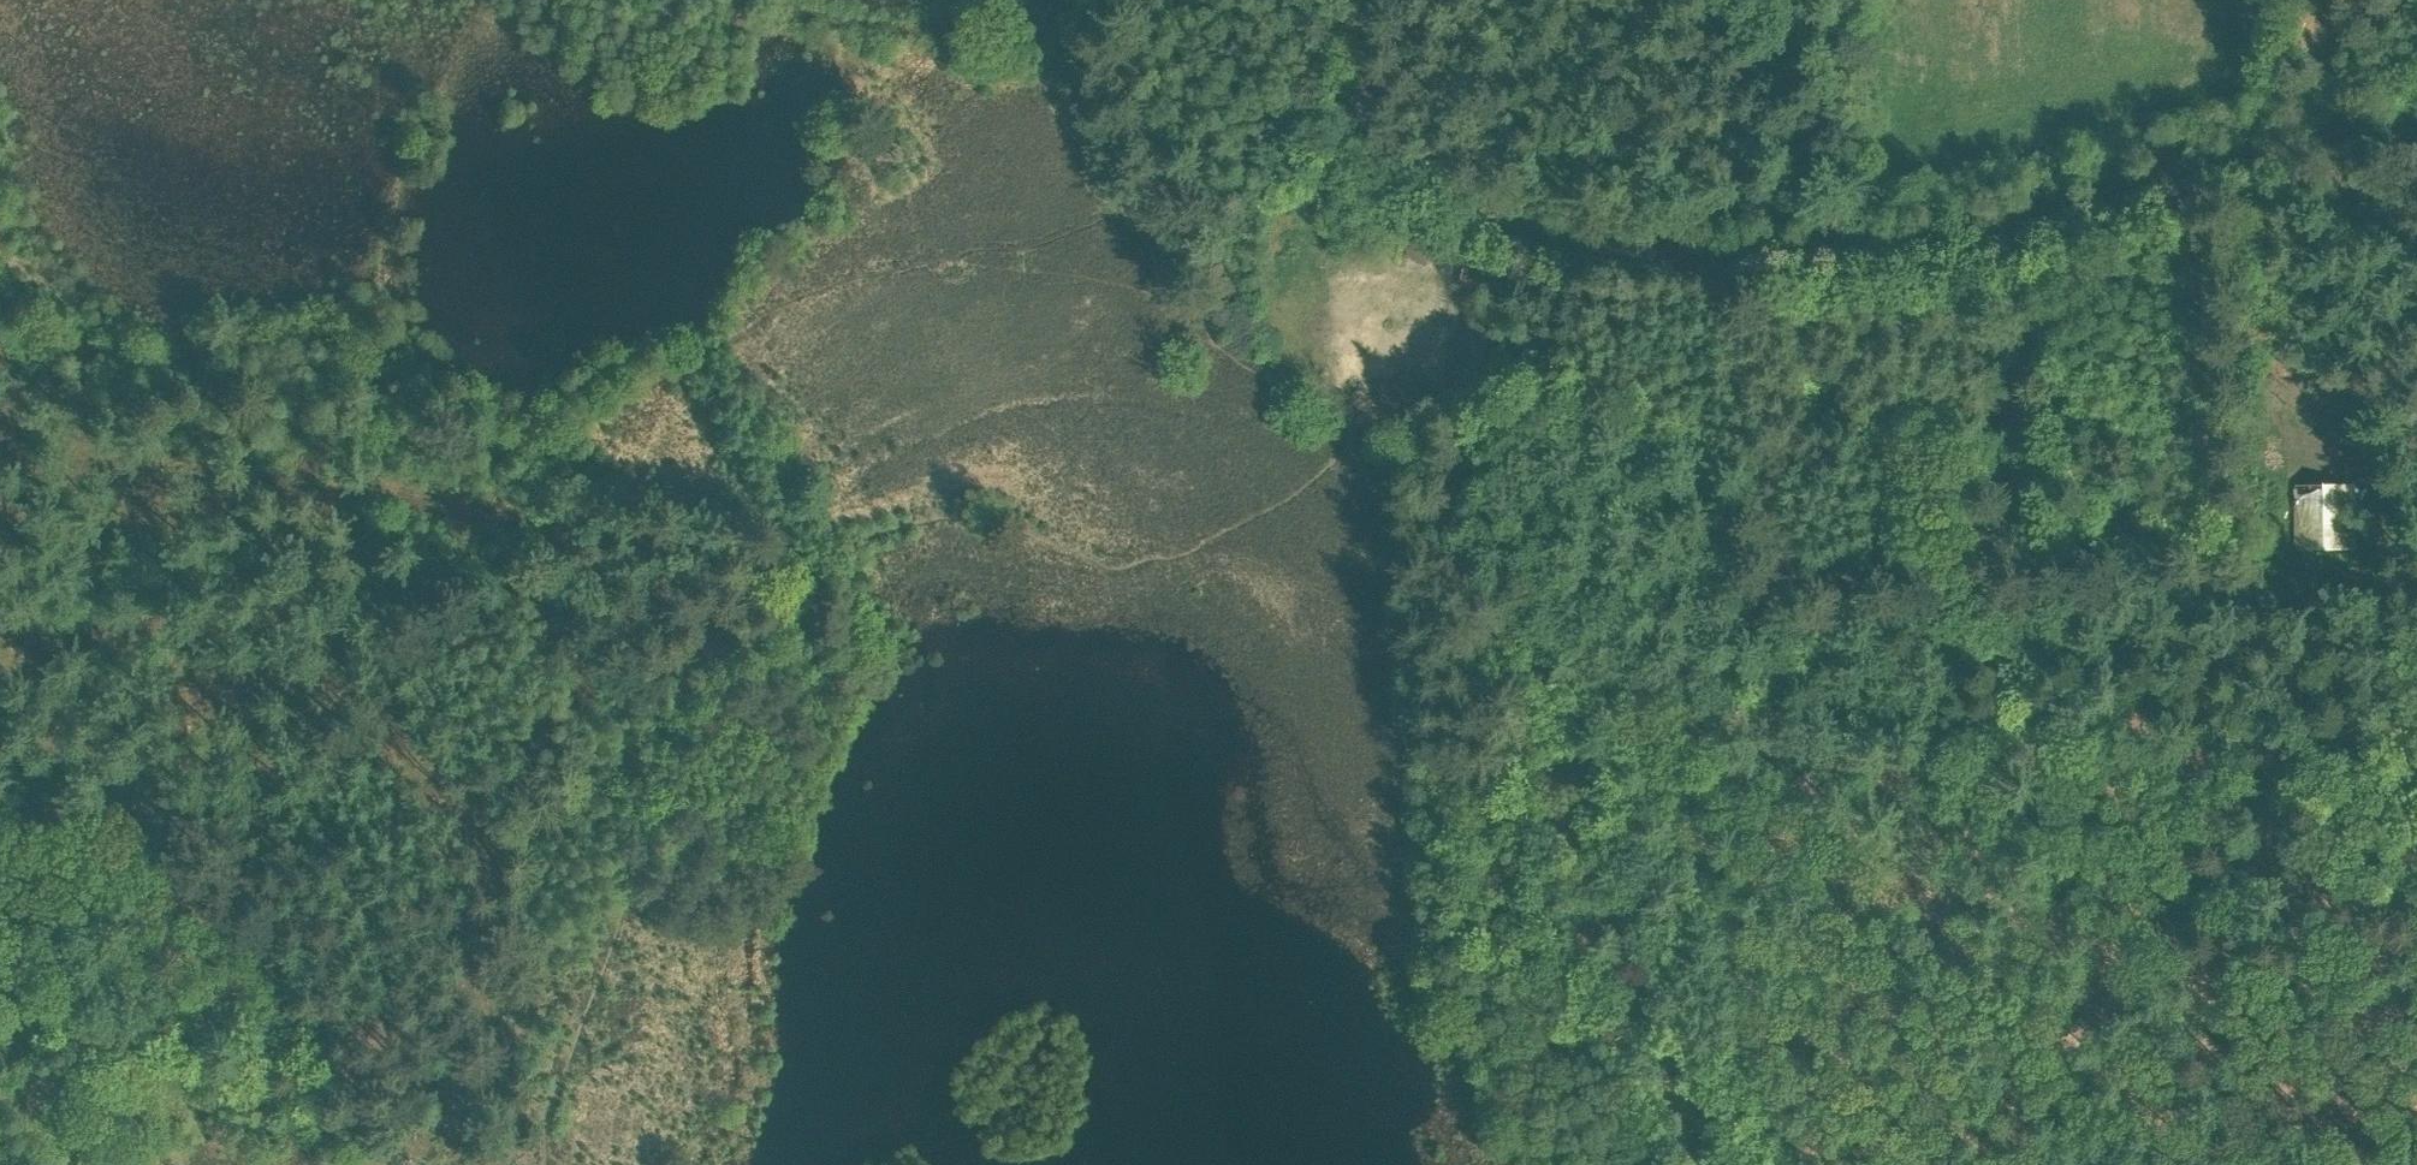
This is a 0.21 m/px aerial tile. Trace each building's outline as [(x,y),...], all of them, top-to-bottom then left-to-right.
[(2291,485),(2292,547),(2357,546),(2355,483),(2291,485)]
